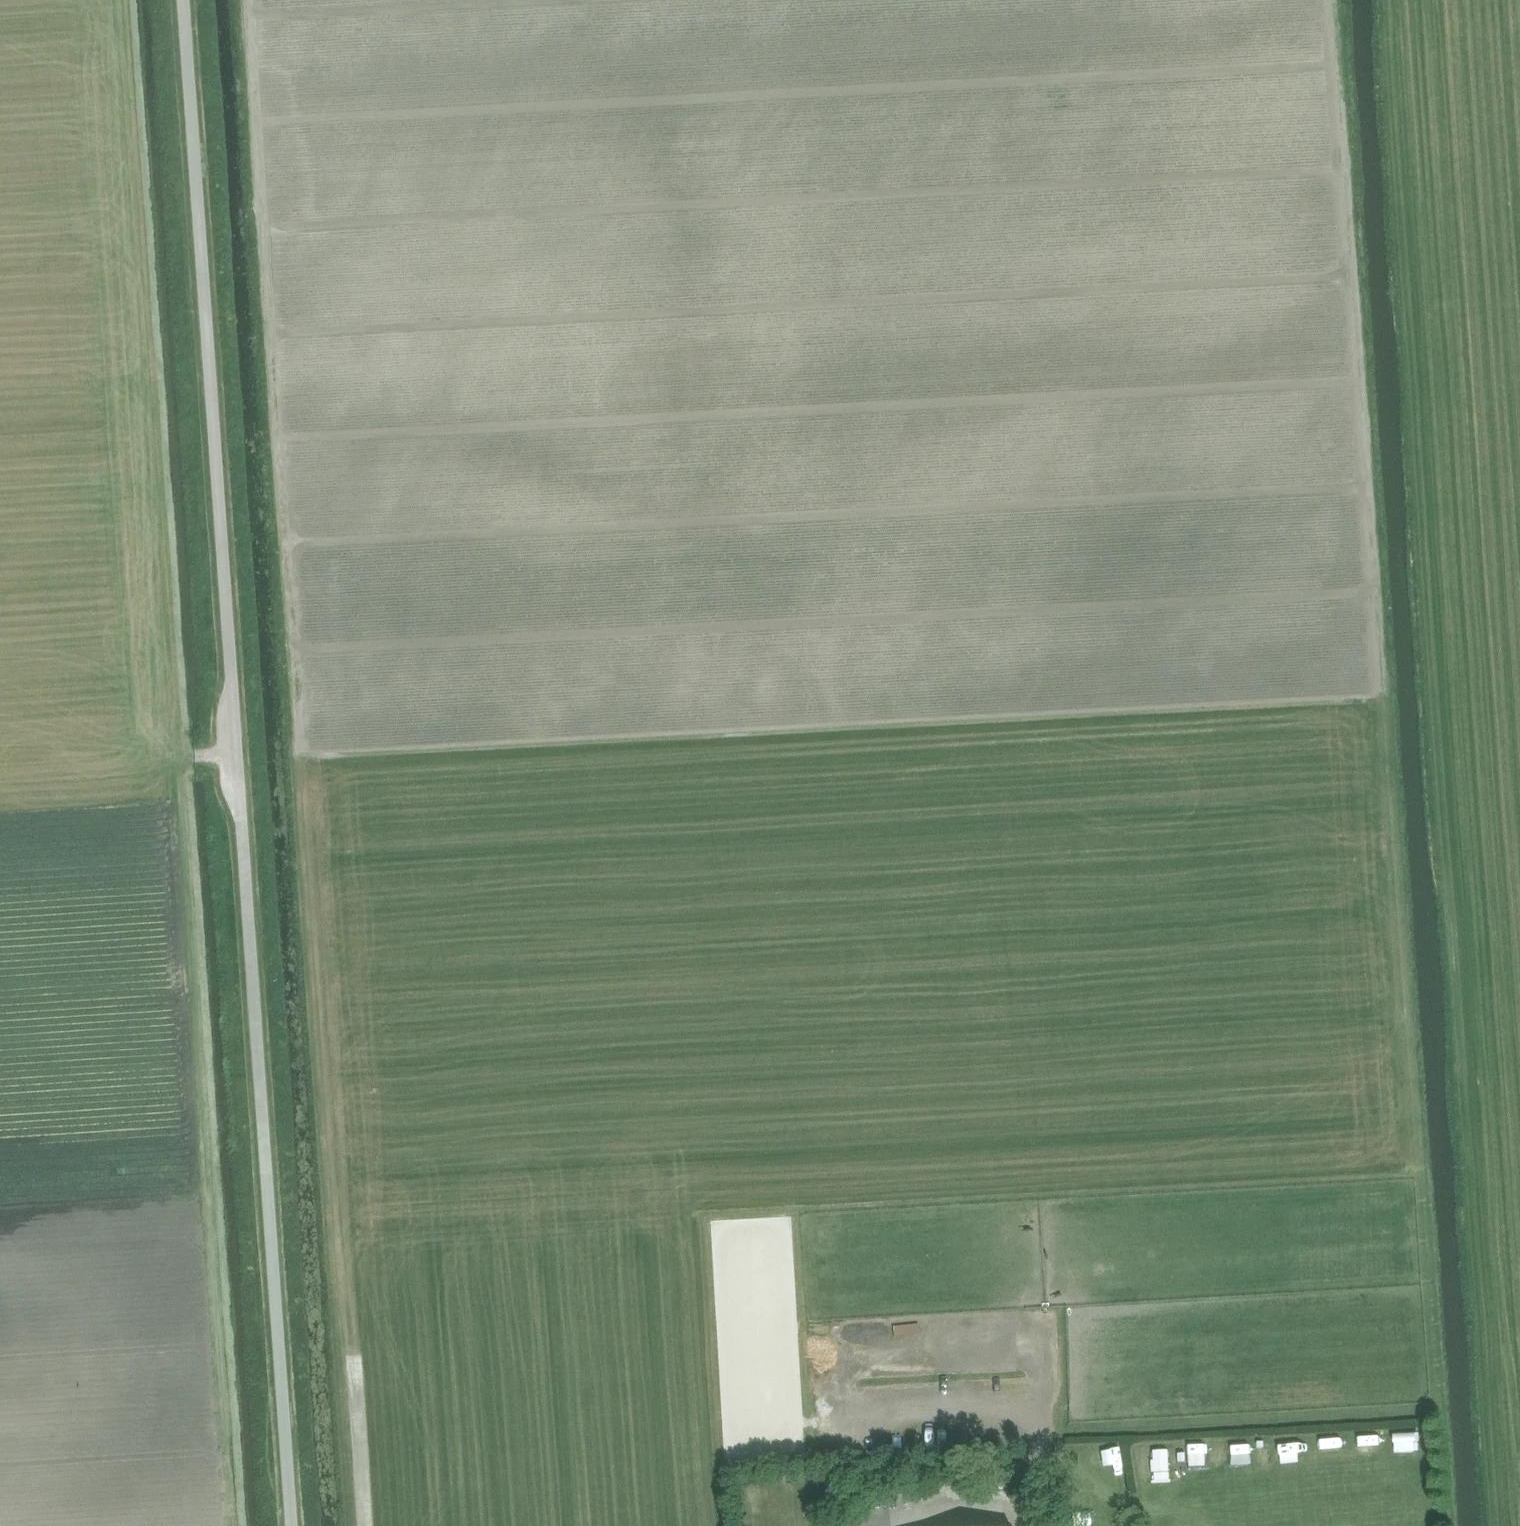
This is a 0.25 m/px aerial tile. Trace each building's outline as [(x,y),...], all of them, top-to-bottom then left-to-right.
[(1386,1446),(1405,1455),(1413,1436),(1394,1428),(1386,1446)] [(1313,1433),(1312,1459),(1327,1459),(1328,1434),(1313,1433)] [(1290,1434),(1268,1435),(1268,1455),(1291,1454),(1290,1434)] [(1230,1455),(1252,1454),(1252,1435),(1229,1436),(1230,1455)] [(1165,1459),(1178,1458),(1178,1439),(1165,1439),(1165,1459)]
